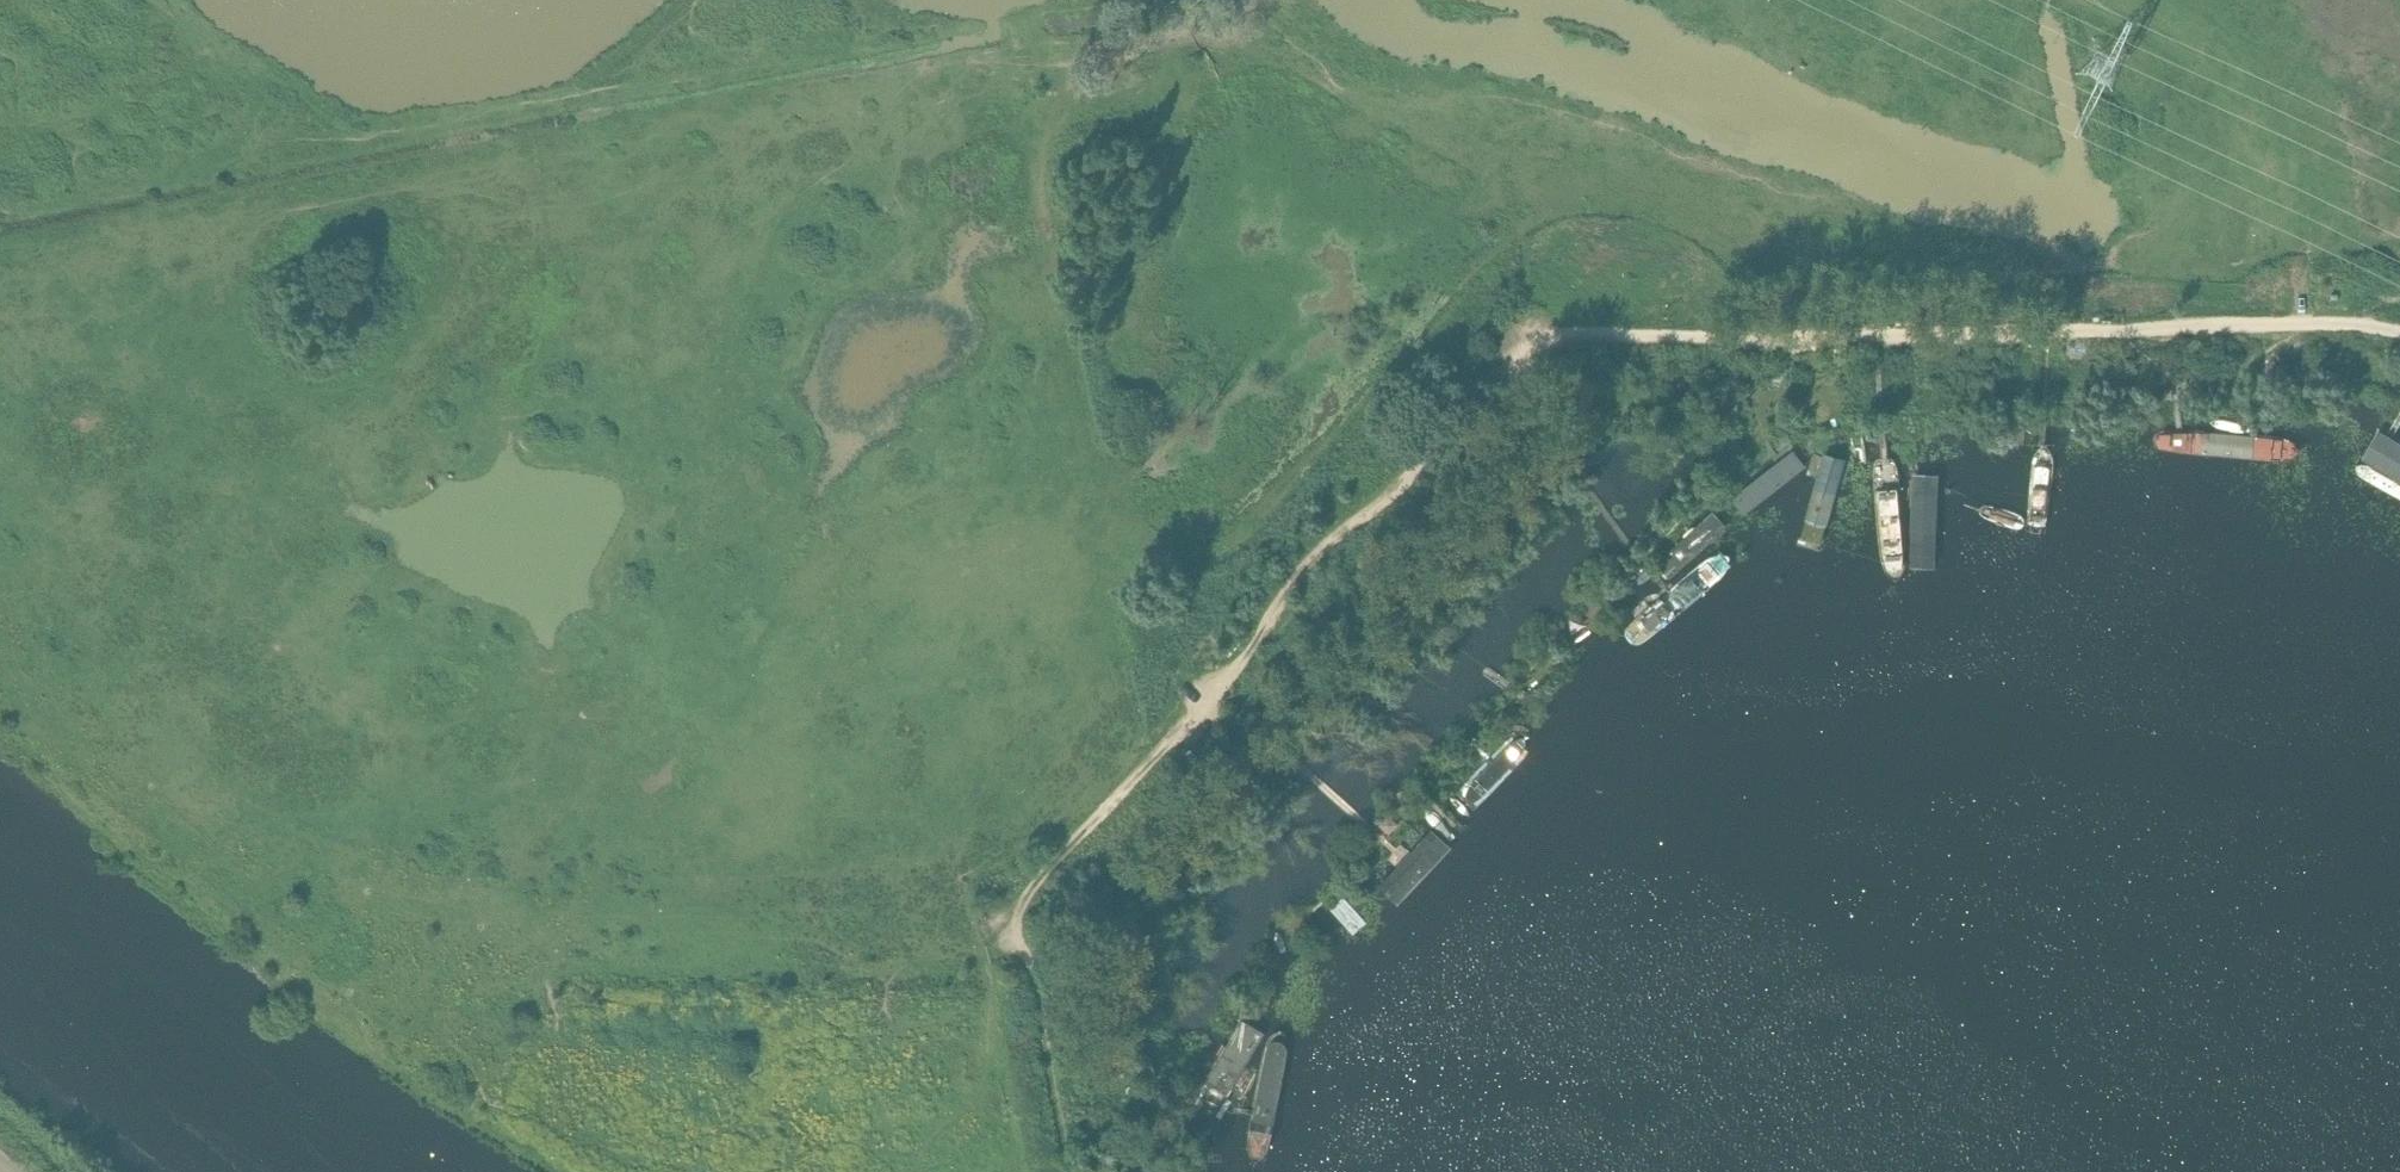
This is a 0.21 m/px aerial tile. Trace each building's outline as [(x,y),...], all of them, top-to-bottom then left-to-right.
[(2295,443),(2290,409),(2177,424),(2131,430),(2135,464),(2295,443)] [(2375,417),(2358,448),(2399,471),(2399,431),(2375,417)] [(1776,581),(1802,589),(1837,442),(1814,436),(1776,581)] [(2044,439),(2028,440),(2034,533),(2064,531),(2058,438),(2044,439)] [(1909,545),(1901,452),(1884,454),(1870,455),(1882,587),(1912,584),(1909,545)] [(1936,558),(1958,556),(1949,461),(1928,463),(1936,558)] [(1615,634),(1633,656),(1743,569),(1726,547),(1615,634)] [(1547,736),(1603,681),(1587,664),(1531,720),(1547,736)] [(1476,806),(1532,750),(1516,734),(1460,790),(1476,806)] [(1393,901),(1450,845),(1434,829),(1377,884),(1393,901)] [(1240,1010),(1185,1103),(1210,1118),(1267,1026),(1240,1010)]
